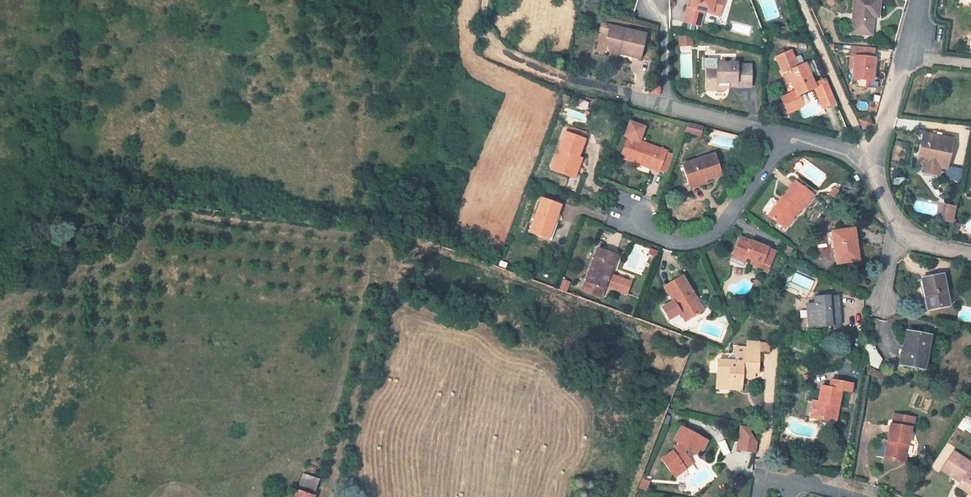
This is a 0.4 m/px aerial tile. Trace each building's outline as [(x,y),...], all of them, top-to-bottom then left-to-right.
[(683,22),(698,26),(702,13),(718,17),(722,0),(693,0),(691,10),(687,9),(683,22)] [(851,34),(871,35),(873,17),(878,17),(879,0),(855,0),(851,34)] [(610,26),(602,24),(600,32),(609,34),(610,26)] [(645,35),(610,26),(609,34),(605,48),(621,52),(620,54),(639,59),(645,35)] [(680,35),(680,46),(691,45),(691,38),(680,35)] [(875,48),(852,46),(851,56),(855,56),(854,68),(852,79),(857,80),(868,81),(872,81),(875,58),(873,58),(875,48)] [(795,92),(781,98),(788,113),(802,107),(798,96),(816,87),(821,99),(831,94),(825,80),(813,84),(805,64),(798,67),(791,51),(776,58),(783,74),(787,73),(791,82),(795,92)] [(707,69),(707,90),(717,90),(725,90),(729,87),(735,87),(750,87),(750,65),(736,65),(736,64),(717,64),(717,59),(707,59),(705,60),(703,62),(703,65),(705,68),(707,69)] [(868,81),(857,80),(856,88),(867,89),(868,81)] [(660,86),(651,93),(659,95),(660,90),(660,86)] [(831,94),(821,99),(825,108),(835,103),(831,94)] [(868,116),(859,120),(863,129),(872,125),(868,116)] [(625,136),(628,137),(620,157),(636,163),(637,161),(651,166),(650,168),(659,171),(666,152),(639,141),(644,127),(630,122),(625,136)] [(704,127),(688,123),(686,132),(702,136),(704,127)] [(584,139),(565,132),(552,170),(570,177),(578,157),(584,139)] [(923,134),(916,163),(923,164),(921,172),(938,176),(940,168),(946,169),(948,159),(945,158),(947,150),(950,151),(952,140),(939,137),(939,139),(935,138),(935,136),(923,134)] [(721,175),(714,155),(709,156),(708,154),(699,157),(700,159),(682,165),(688,183),(698,180),(700,185),(705,183),(704,181),(721,175)] [(581,159),(578,157),(570,177),(574,179),(581,159)] [(698,180),(688,183),(690,188),(700,185),(698,180)] [(812,195),(795,182),(782,198),(768,216),(777,223),(781,219),(787,224),(798,210),(800,211),(812,195)] [(834,198),(839,191),(835,188),(830,195),(834,198)] [(560,206),(541,199),(529,232),(545,238),(548,228),(554,230),(557,224),(554,223),(560,206)] [(944,203),(941,222),(952,224),(955,205),(944,203)] [(787,224),(781,219),(777,223),(784,228),(787,224)] [(960,225),(952,223),(950,233),(958,235),(960,225)] [(554,230),(548,228),(545,238),(551,241),(554,230)] [(852,229),(832,232),(836,264),(858,261),(855,240),(853,241),(852,229)] [(759,245),(740,237),(734,252),(747,258),(752,260),(750,264),(767,271),(775,252),(767,248),(766,251),(758,247),(759,245)] [(792,248),(781,244),(778,251),(789,255),(792,248)] [(605,286),(626,294),(630,282),(609,274),(610,271),(612,272),(618,257),(615,255),(597,249),(585,282),(604,289),(605,286)] [(732,257),(745,262),(747,258),(734,252),(732,257)] [(942,275),(922,279),(924,291),(925,291),(929,310),(948,306),(942,275)] [(681,276),(664,286),(673,301),(662,308),(668,319),(669,319),(680,312),(686,321),(701,312),(690,295),(692,294),(681,276)] [(562,279),(559,287),(567,290),(569,282),(562,279)] [(604,289),(585,282),(582,291),(601,298),(604,289)] [(692,294),(690,295),(701,312),(703,311),(692,294)] [(838,295),(814,297),(815,303),(807,304),(808,328),(821,327),(821,324),(829,323),(830,326),(840,326),(838,295)] [(829,323),(821,324),(821,327),(822,332),(830,331),(830,326),(829,323)] [(930,336),(906,332),(900,365),(912,367),(912,371),(925,374),(930,347),(928,346),(930,336)] [(769,343),(760,343),(759,351),(768,352),(769,343)] [(873,346),(866,345),(864,362),(877,368),(881,360),(876,352),(873,346)] [(735,362),(718,361),(717,383),(728,384),(728,386),(741,387),(742,372),(753,373),(757,373),(759,349),(736,348),(735,362)] [(842,355),(831,349),(825,362),(837,367),(842,355)] [(885,374),(871,367),(868,373),(882,379),(885,374)] [(811,369),(802,372),(805,381),(809,380),(813,373),(811,369)] [(829,388),(821,387),(819,402),(812,401),(809,418),(822,420),(823,416),(835,419),(837,409),(835,408),(835,405),(837,406),(840,390),(851,392),(852,384),(833,381),(831,380),(829,388)] [(914,417),(894,414),(892,424),(890,424),(884,459),(905,462),(910,428),(912,428),(914,417)] [(755,454),(758,438),(748,436),(750,427),(739,425),(735,450),(755,454)] [(707,441),(682,427),(675,440),(679,442),(675,449),(662,460),(674,477),(685,469),(683,466),(690,461),(684,452),(686,450),(695,454),(698,449),(702,451),(707,441)] [(953,452),(941,470),(956,480),(958,478),(962,480),(960,482),(957,487),(970,496),(970,469),(970,467),(970,463),(953,452)] [(690,461),(683,466),(685,469),(692,464),(690,461)] [(303,474),(295,496),(313,496),(319,480),(303,474)] [(650,482),(642,479),(638,488),(646,491),(650,482)]
